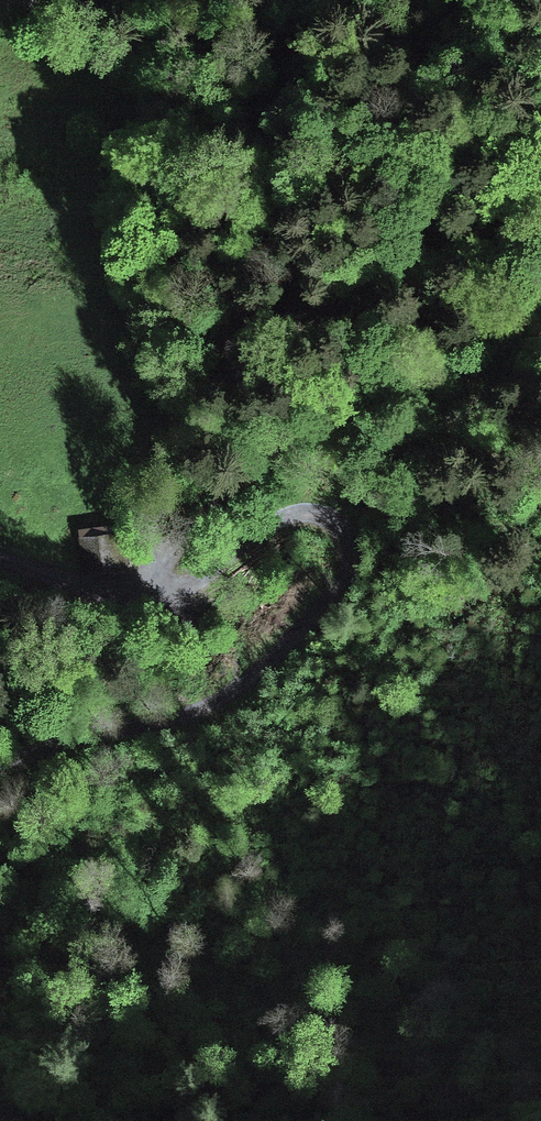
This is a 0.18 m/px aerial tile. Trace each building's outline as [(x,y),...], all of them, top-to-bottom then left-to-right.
[(87,563),(122,562),(121,521),(86,522),(87,563)]
